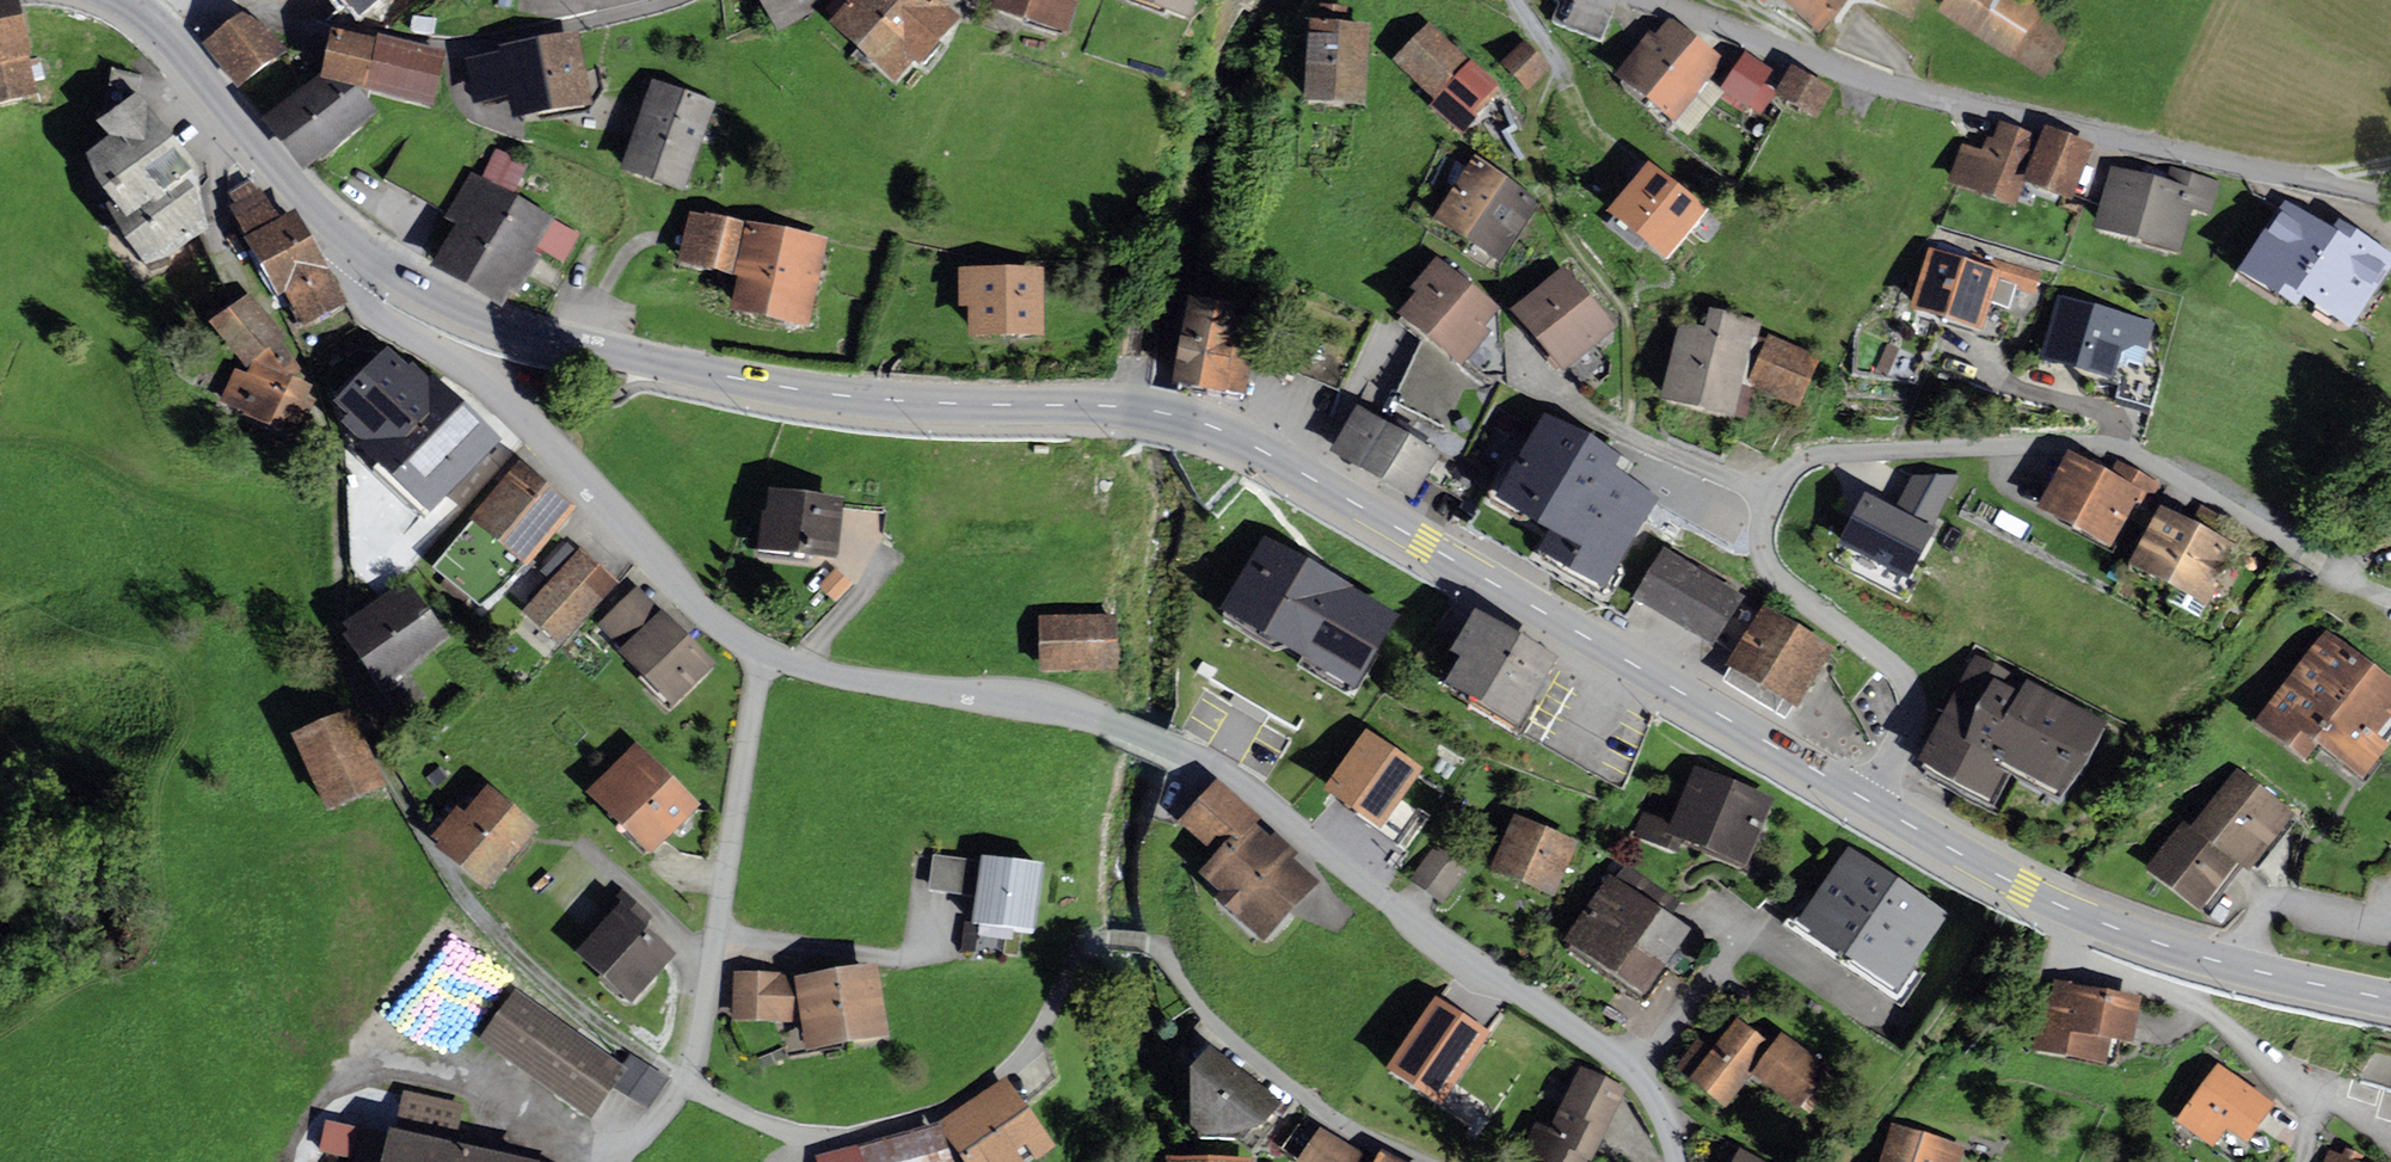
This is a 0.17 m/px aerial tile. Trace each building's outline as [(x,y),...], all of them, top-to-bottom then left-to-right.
[(38,105),(34,85),(45,83),(40,58),(28,61),(16,0),(0,0),(0,112),(38,105)] [(234,8),(241,14),(252,0),(240,0),(234,8)] [(357,23),(385,0),(337,0),(357,23)] [(779,33),(815,11),(810,3),(814,0),(759,0),(779,33)] [(832,28),(898,88),(960,21),(938,0),(858,0),(832,28)] [(991,19),(1071,44),(1084,0),(997,0),(991,19)] [(1118,1),(1192,22),(1198,0),(1118,0),(1118,1)] [(1473,8),(1478,0),(1458,0),(1473,8)] [(1818,31),(1846,0),(1783,0),(1818,31)] [(1909,16),(1917,0),(1881,0),(1909,16)] [(2033,0),(1945,0),(1938,11),(2044,78),(2072,34),(2041,15),(2046,8),(2033,0)] [(1306,74),(1367,78),(1370,32),(1345,30),(1346,10),(1319,8),(1317,27),(1309,27),(1306,74)] [(246,15),(202,50),(237,93),(288,53),(266,28),(246,15)] [(1674,20),(1628,81),(1685,124),(1731,63),(1674,20)] [(1478,66),(1435,28),(1402,65),(1444,103),(1478,66)] [(376,46),(331,37),(321,81),(320,90),(360,98),(433,113),(445,54),(377,41),(376,46)] [(498,59),(465,65),(473,112),(510,106),(514,128),(593,114),(590,95),(606,92),(602,67),(583,71),(577,40),(497,54),(498,59)] [(1552,70),(1525,45),(1502,69),(1529,94),(1552,70)] [(1783,76),(1753,57),(1731,91),(1762,110),(1783,76)] [(1478,66),(1444,103),(1439,108),(1469,136),(1506,93),(1478,66)] [(1843,92),(1802,70),(1786,100),(1827,122),(1843,92)] [(1367,78),(1306,74),(1304,113),(1365,116),(1367,78)] [(319,80),(261,131),(304,181),(378,118),(360,98),(320,90),(321,81),(319,80)] [(717,106),(653,85),(620,182),(684,203),(717,106)] [(194,169),(131,104),(97,133),(113,152),(91,168),(127,217),(110,227),(152,281),(206,239),(194,169)] [(1982,155),(1961,148),(1947,190),(2015,213),(2040,139),(1998,125),(1992,143),(1987,141),(1982,155)] [(2092,148),(2045,132),(2024,192),(2071,209),(2092,148)] [(1667,189),(1622,140),(1583,175),(1628,224),(1667,189)] [(480,179),(469,173),(443,224),(455,230),(432,275),(500,310),(508,294),(518,299),(540,256),(566,269),(582,238),(515,204),(532,170),(494,151),(480,179)] [(1465,248),(1506,184),(1473,163),(1432,227),(1465,248)] [(2165,187),(2109,172),(2092,238),(2181,261),(2192,217),(2211,222),(2221,185),(2169,171),(2165,187)] [(1499,269),(1540,205),(1506,184),(1465,248),(1499,269)] [(256,191),(232,204),(253,245),(249,249),(279,303),(287,299),(306,330),(343,307),(294,222),(278,230),(256,191)] [(1670,197),(1614,246),(1656,294),(1683,271),(1686,275),(1716,249),(1670,197)] [(2297,312),(2337,238),(2281,207),(2237,288),(2293,318),(2297,312)] [(828,245),(687,215),(675,271),(739,285),(731,322),(808,339),(828,245)] [(2297,312),(2353,342),(2390,273),(2390,258),(2341,230),(2337,238),(2297,312)] [(1968,267),(1929,255),(1909,319),(1981,341),(1991,307),(2009,313),(2015,292),(2033,297),(2040,274),(1972,253),(1968,267)] [(1503,320),(1436,269),(1413,299),(1419,304),(1403,324),(1427,343),(1399,404),(1445,422),(1468,374),(1491,344),(1487,341),(1503,320)] [(1563,273),(1509,319),(1562,381),(1616,335),(1563,273)] [(1043,276),(957,277),(958,317),(967,317),(968,349),(1044,348),(1043,276)] [(1199,281),(1189,311),(1172,399),(1226,408),(1226,404),(1245,407),(1253,356),(1246,354),(1252,322),(1249,321),(1251,309),(1238,306),(1242,287),(1199,281)] [(279,340),(251,302),(214,330),(251,377),(249,382),(235,375),(222,408),(269,435),(290,443),(310,409),(303,404),(308,393),(290,387),(296,372),(279,340)] [(2157,326),(2055,302),(2039,372),(2114,389),(2120,360),(2136,350),(2150,353),(2157,326)] [(1706,335),(1682,329),(1664,406),(1737,423),(1745,389),(1794,411),(1816,360),(1767,341),(1764,346),(1755,343),(1759,328),(1710,317),(1706,335)] [(418,518),(491,446),(434,389),(430,393),(414,377),(410,381),(391,362),(343,410),(357,423),(349,431),(360,443),(351,452),(418,518)] [(1439,461),(1357,413),(1329,461),(1411,508),(1439,461)] [(1615,465),(1543,426),(1496,511),(1555,543),(1546,560),(1601,590),(1650,501),(1608,478),(1615,465)] [(2109,478),(2066,457),(2035,519),(2112,557),(2136,507),(2147,512),(2161,485),(2116,464),(2109,478)] [(575,517),(519,469),(431,575),(480,616),(524,579),(575,517)] [(1904,580),(1955,480),(1912,482),(1893,518),(1864,503),(1841,549),(1904,580)] [(844,509),(767,501),(760,563),(836,572),(844,509)] [(2190,528),(2160,513),(2128,576),(2207,616),(2234,564),(2243,569),(2258,539),(2199,509),(2190,528)] [(550,585),(520,619),(560,654),(619,587),(578,552),(576,555),(565,546),(539,575),(550,585)] [(1745,601),(1661,554),(1629,610),(1713,658),(1745,601)] [(1252,588),(1261,592),(1241,636),(1348,684),(1378,616),(1263,564),(1252,588)] [(863,584),(847,568),(830,585),(847,601),(863,584)] [(637,590),(597,629),(622,655),(618,660),(670,714),(715,671),(637,590)] [(398,593),(345,631),(349,637),(343,642),(382,695),(450,646),(410,591),(401,597),(398,593)] [(1750,633),(1762,607),(1748,600),(1735,625),(1750,633)] [(1833,656),(1762,615),(1724,680),(1795,721),(1833,656)] [(1117,620),(1038,621),(1038,679),(1118,678),(1117,620)] [(1559,668),(1474,621),(1450,665),(1460,671),(1444,699),(1519,741),(1559,668)] [(2251,735),(2306,777),(2318,761),(2361,794),(2389,757),(2376,748),(2390,728),(2390,686),(2326,637),(2251,735)] [(2103,729),(1973,661),(1915,770),(1990,809),(2007,778),(2062,807),(2103,729)] [(352,715),(292,744),(329,821),(389,792),(352,715)] [(700,812),(636,749),(584,801),(648,864),(700,812)] [(1399,796),(1347,754),(1309,802),(1361,844),(1399,796)] [(1690,816),(1652,802),(1639,838),(1678,853),(1683,838),(1758,866),(1783,801),(1706,772),(1690,816)] [(2192,829),(2238,869),(2249,877),(2297,821),(2239,773),(2192,829)] [(1276,825),(1228,783),(1190,826),(1227,859),(1210,879),(1280,942),(1329,887),(1269,834),(1276,825)] [(538,835),(487,792),(464,819),(457,813),(430,844),(438,851),(434,856),(484,899),(538,835)] [(1578,840),(1516,814),(1493,867),(1555,893),(1578,840)] [(2238,869),(2192,829),(2185,823),(2142,874),(2195,919),(2238,869)] [(1948,912),(1849,845),(1798,920),(1896,987),(1948,912)] [(1466,871),(1431,847),(1408,879),(1443,903),(1466,871)] [(1036,868),(932,856),(928,889),(978,894),(975,917),(1030,923),(1036,868)] [(1618,882),(1611,878),(1570,937),(1644,988),(1687,928),(1667,915),(1676,902),(1628,868),(1618,882)] [(613,909),(575,951),(632,1002),(678,951),(647,923),(653,916),(622,889),(608,905),(613,909)] [(890,968),(810,982),(822,1052),(903,1038),(890,968)] [(807,975),(742,975),(742,1023),(807,1023),(807,975)] [(2141,995),(2055,982),(2053,996),(2039,994),(2030,1051),(2107,1064),(2111,1038),(2133,1042),(2141,995)] [(625,1065),(513,989),(478,1040),(590,1116),(611,1085),(625,1065)] [(1483,1032),(1437,1002),(1396,1065),(1442,1095),(1483,1032)] [(1701,1043),(1681,1069),(1722,1099),(1749,1062),(1810,1106),(1835,1072),(1782,1033),(1772,1047),(1738,1022),(1715,1054),(1701,1043)] [(1275,1099),(1207,1042),(1192,1060),(1194,1119),(1206,1130),(1259,1118),(1275,1099)] [(669,1079),(632,1054),(625,1065),(611,1085),(648,1110),(669,1079)] [(2274,1102),(2214,1063),(2176,1120),(2215,1146),(2227,1127),(2248,1141),(2274,1102)] [(1589,1070),(1547,1161),(1596,1161),(1630,1089),(1589,1070)] [(940,1122),(967,1161),(1030,1161),(1056,1145),(1009,1075),(940,1122)] [(455,1143),(464,1104),(403,1090),(395,1127),(389,1125),(381,1161),(537,1161),(455,1143)] [(365,1129),(326,1121),(319,1152),(359,1160),(365,1129)] [(815,1155),(817,1161),(950,1161),(940,1122),(815,1155)] [(1901,1127),(1890,1161),(1970,1161),(1974,1149),(1901,1127)] [(1321,1133),(1307,1158),(1313,1161),(1373,1161),(1321,1133)] [(2329,1151),(2324,1161),(2355,1161),(2329,1151)] [(1741,1153),(1736,1161),(1756,1161),(1741,1153)]
